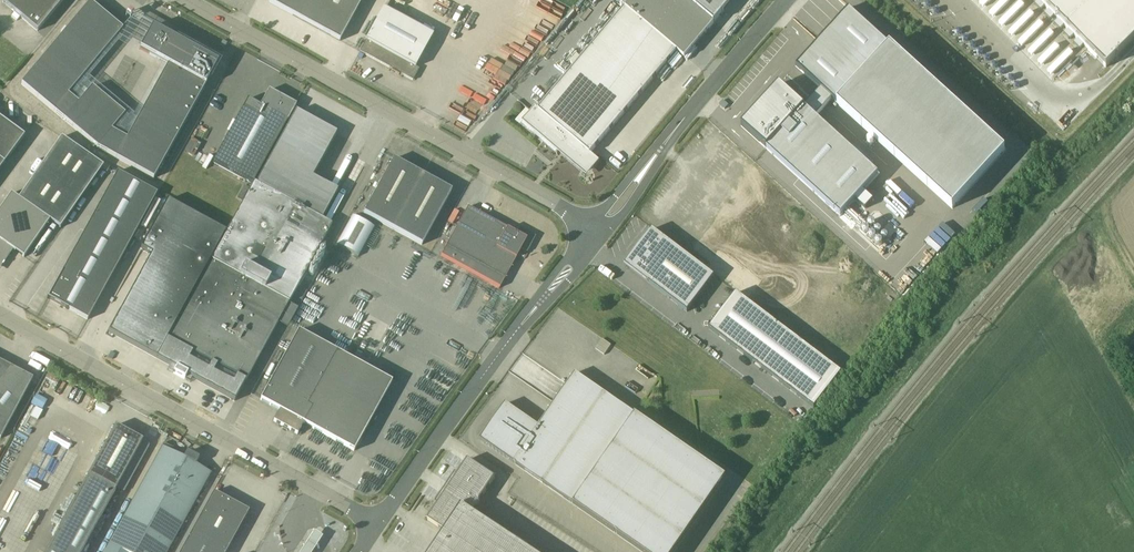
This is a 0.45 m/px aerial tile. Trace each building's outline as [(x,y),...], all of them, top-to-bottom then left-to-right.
[(3,2),(38,31),(64,0),(5,0),(3,2)] [(269,2),(340,41),(363,0),(270,0),(269,2)] [(519,117),(524,121),(523,122),(559,152),(560,151),(561,151),(586,172),(597,159),(595,158),(591,154),(594,150),(677,51),(685,58),(715,23),(714,23),(688,0),(631,0),(625,7),(539,110),(535,107),(532,111),(531,112),(526,108),(519,117)] [(714,23),(733,0),(688,0),(714,23)] [(981,2),(1005,26),(1020,10),(1021,11),(1029,3),(1026,0),(983,0),(981,2)] [(1106,68),(1133,40),(1133,0),(1039,0),(1106,68)] [(69,95),(97,61),(123,29),(90,2),(22,84),(98,147),(155,178),(206,86),(206,85),(207,85),(219,62),(153,26),(146,40),(142,38),(139,44),(143,46),(141,49),(169,64),(159,82),(149,100),(139,118),(127,138),(112,131),(126,114),(93,87),(79,103),(69,95)] [(416,67),(433,36),(384,8),(360,51),(413,81),(419,69),(416,67)] [(757,108),(741,126),(841,216),(879,174),(816,117),(832,99),(953,209),(1006,150),(849,8),(796,66),(821,89),(804,107),(780,84),(764,102),(757,108)] [(248,99),(213,162),(253,184),(254,183),(297,105),(269,90),(261,105),(248,99)] [(336,133),(296,111),(256,184),(321,221),(338,191),(312,177),(336,133)] [(5,163),(25,136),(0,118),(0,169),(5,163)] [(12,193),(0,210),(0,264),(11,248),(24,257),(50,220),(61,227),(104,166),(62,137),(19,198),(12,193)] [(394,158),(364,213),(422,245),(452,190),(394,158)] [(152,203),(158,193),(118,171),(113,181),(152,203)] [(152,203),(113,181),(83,234),(123,256),(152,203)] [(189,349),(229,371),(246,381),(331,226),(321,221),(256,184),(254,183),(253,184),(168,338),(181,345),(179,348),(180,352),(184,354),(187,353),(189,349)] [(468,207),(446,246),(442,254),(501,287),(521,249),(527,253),(536,236),(520,228),(517,233),(468,207)] [(716,278),(653,231),(626,267),(689,314),(716,278)] [(123,256),(83,234),(48,297),(88,319),(123,256)] [(794,393),(814,408),(815,409),(842,373),(821,357),(800,341),(779,325),(758,309),(736,293),(709,329),(730,345),(751,361),(772,377),(794,393)] [(392,382),(299,331),(261,400),(280,410),(274,421),(298,434),(304,423),(354,451),(392,382)] [(1,439),(33,378),(0,361),(0,438),(1,439)] [(726,477),(576,373),(539,426),(523,415),(522,416),(515,410),(506,403),(505,405),(506,406),(498,417),(498,416),(481,440),(643,551),(675,551),(726,477)] [(116,425),(46,551),(82,551),(117,489),(143,440),(116,425)] [(109,543),(125,551),(168,551),(212,473),(195,464),(196,462),(186,456),(185,458),(162,446),(109,543)] [(473,512),(496,477),(468,459),(458,474),(456,473),(436,503),(438,505),(428,520),(445,531),(431,551),(533,551),(473,512)] [(181,551),(227,551),(249,511),(214,491),(181,551)] [(304,551),(316,551),(323,541),(314,536),(304,551)]
